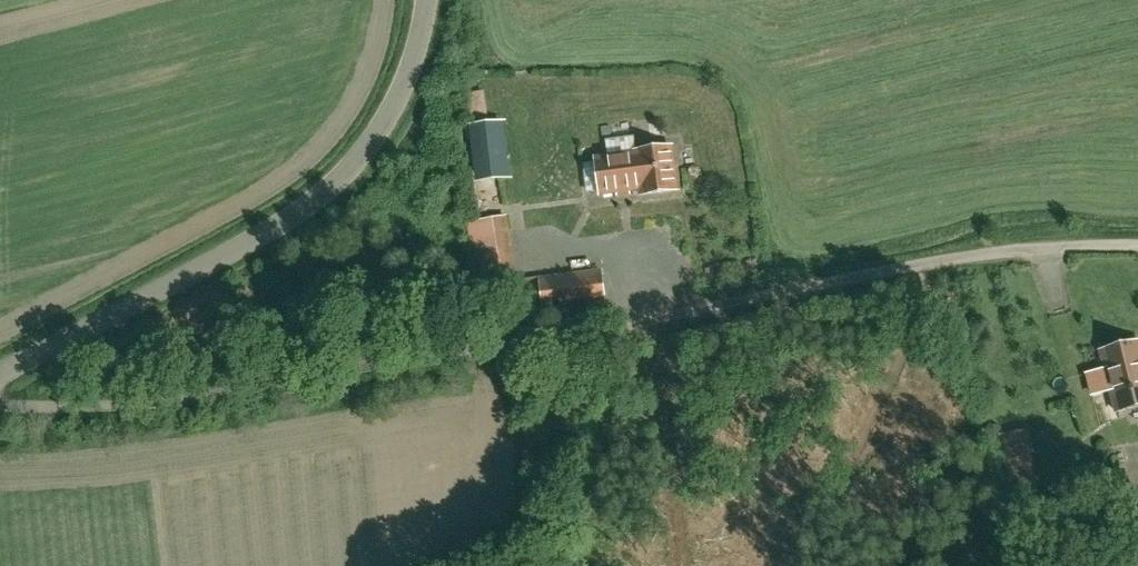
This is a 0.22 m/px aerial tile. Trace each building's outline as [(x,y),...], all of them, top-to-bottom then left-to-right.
[(465,92),(470,120),(486,118),(482,89),(465,92)] [(488,123),(472,126),(477,170),(505,167),(500,122),(488,123)] [(635,154),(594,159),(599,194),(640,188),(641,194),(675,189),(669,147),(635,151),(635,154)] [(480,285),(518,280),(508,217),(471,222),(480,285)] [(538,277),(518,280),(520,298),(540,295),(543,312),(604,303),(600,270),(538,279),(538,277)] [(1101,352),(1106,373),(1110,387),(1116,412),(1128,409),(1137,407),(1137,342),(1101,352)] [(1039,511),(1029,430),(998,435),(1009,514),(1039,511)]
